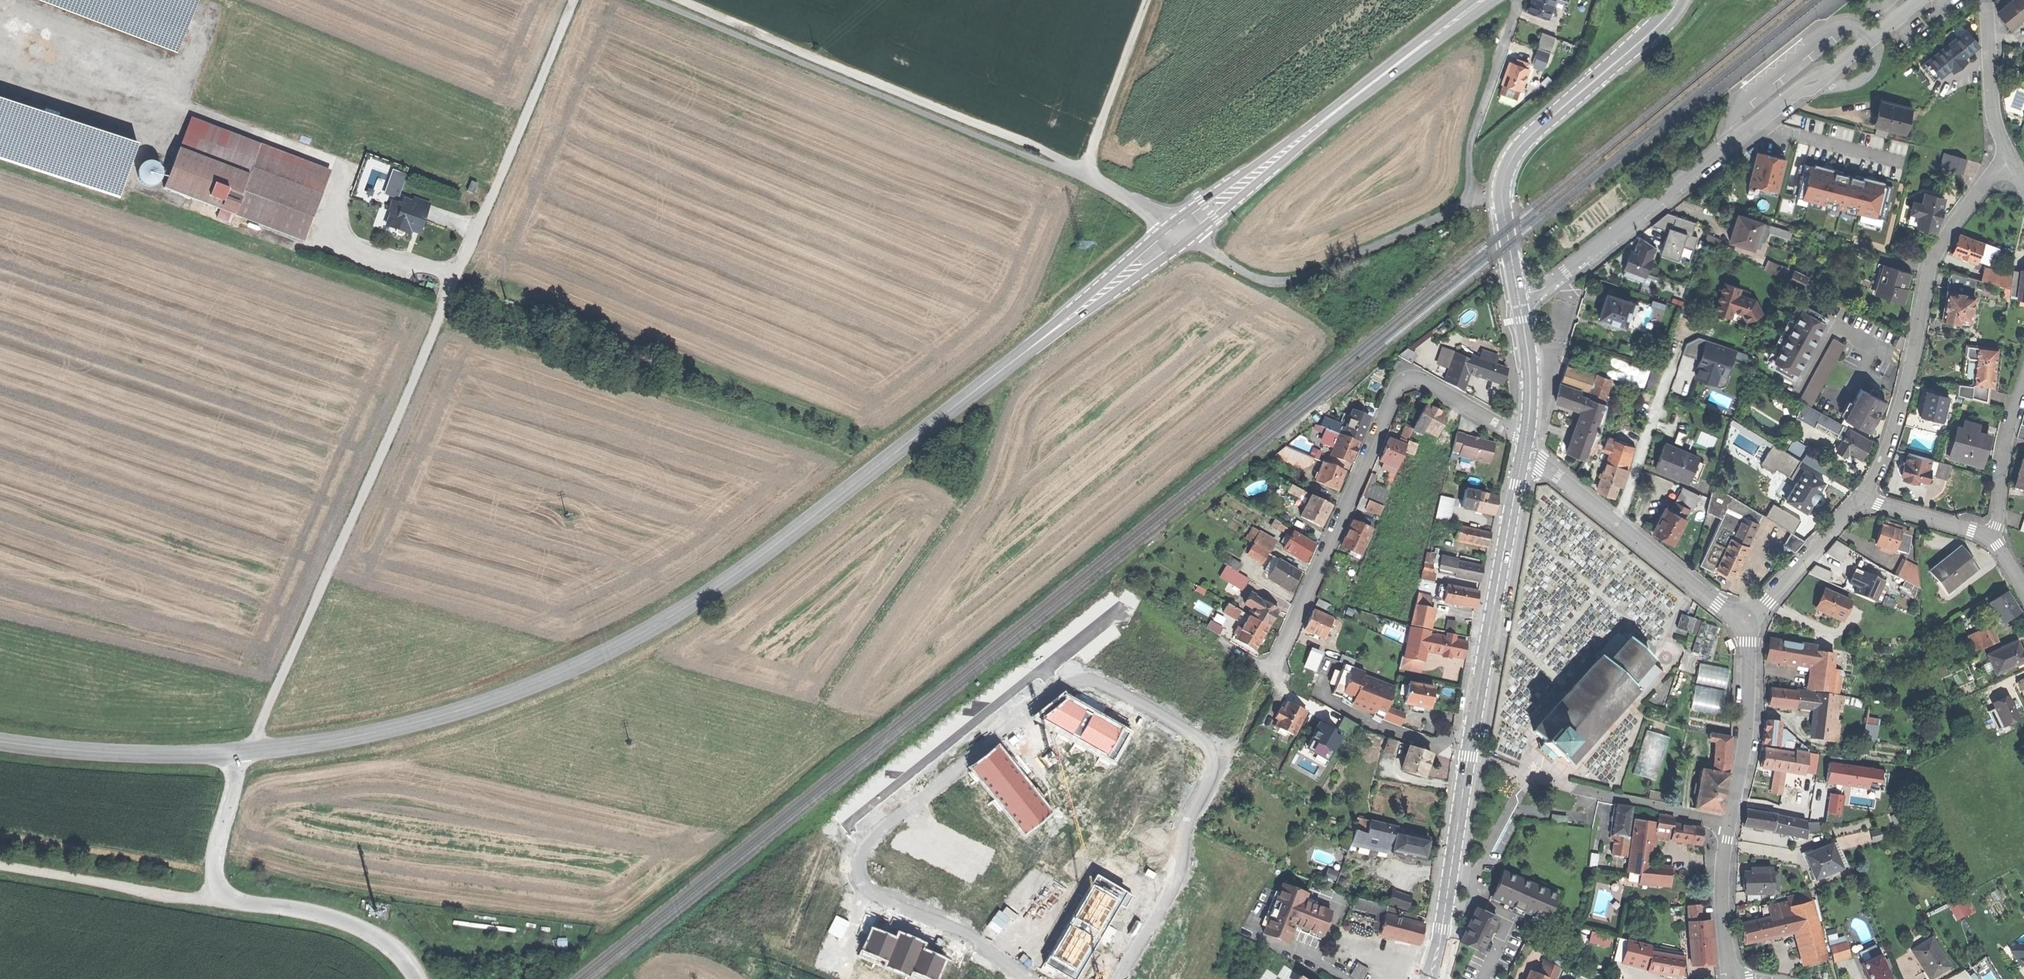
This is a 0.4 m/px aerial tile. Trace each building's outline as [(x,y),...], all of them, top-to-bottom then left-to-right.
[(202,0),(36,0),(182,57),(204,1),(202,0)] [(1524,12),(1543,18),(1546,10),(1548,4),(1549,0),(1528,0),(1524,12)] [(2009,27),(2020,18),(2022,20),(2023,18),(2023,0),(2013,0),(1997,13),(2003,20),(2009,27)] [(1549,28),(1548,32),(1545,40),(1550,42),(1554,30),(1549,28)] [(1927,61),(1939,76),(1953,64),(1958,60),(1978,45),(1966,29),(1927,61)] [(1538,49),(1546,52),(1550,42),(1545,40),(1548,32),(1545,30),(1538,49)] [(1540,69),(1546,52),(1538,49),(1534,48),(1530,58),(1532,59),(1529,66),(1540,69)] [(1514,90),(1516,91),(1525,68),(1522,67),(1524,63),(1512,59),(1510,64),(1506,62),(1497,84),(1500,85),(1499,87),(1504,89),(1505,87),(1514,90)] [(1962,64),(1958,60),(1953,64),(1956,68),(1959,66),(1962,64)] [(1932,81),(1939,76),(1927,61),(1920,66),(1932,81)] [(1510,98),(1514,90),(1505,87),(1504,89),(1499,87),(1496,93),(1503,96),(1510,98)] [(123,202),(143,145),(0,96),(0,160),(123,202)] [(1909,107),(1880,100),(1878,109),(1882,111),(1879,125),(1874,124),(1874,125),(1903,132),(1906,121),(1901,120),(1904,108),(1909,109),(1909,107)] [(1906,121),(1909,109),(1904,108),(1901,120),(1906,121)] [(1876,116),(1874,124),(1879,125),(1882,111),(1878,109),(1876,116)] [(189,119),(178,149),(248,176),(250,169),(259,145),(189,119)] [(259,145),(250,169),(321,195),(330,172),(259,145)] [(178,149),(163,189),(219,210),(233,215),(248,176),(178,149)] [(1784,158),(1755,150),(1745,186),(1774,194),(1784,158)] [(1940,167),(1961,173),(1965,159),(1944,153),(1940,167)] [(1892,186),(1803,163),(1795,195),(1883,218),(1892,186)] [(153,165),(143,165),(137,173),(138,182),(145,189),(155,188),(161,180),(160,171),(153,165)] [(399,198),(408,173),(392,168),(384,193),(399,198)] [(250,169),(248,176),(233,215),(304,242),(321,195),(250,169)] [(1943,198),(1924,193),(1921,204),(1919,214),(1916,225),(1936,230),(1938,218),(1940,210),(1943,198)] [(401,204),(392,201),(389,211),(390,212),(386,226),(396,230),(395,232),(396,235),(401,236),(403,235),(404,233),(409,234),(410,231),(418,234),(429,204),(413,198),(412,202),(403,199),(401,204)] [(1735,205),(1744,208),(1745,202),(1736,199),(1736,201),(1735,205)] [(230,223),(233,215),(219,210),(216,218),(230,223)] [(1666,212),(1651,224),(1667,230),(1663,241),(1659,251),(1677,258),(1681,244),(1692,247),(1696,236),(1689,234),(1693,222),(1666,212)] [(1733,228),(1729,241),(1753,248),(1756,238),(1761,222),(1740,215),(1738,222),(1735,221),(1733,228)] [(1769,224),(1761,222),(1756,238),(1764,240),(1769,224)] [(1709,232),(1706,238),(1717,244),(1721,239),(1709,232)] [(1956,244),(1953,253),(1977,262),(1978,259),(1984,244),(1960,235),(1956,244)] [(1640,238),(1633,254),(1652,260),(1656,249),(1640,238)] [(1994,248),(1984,244),(1978,259),(1989,263),(1994,248)] [(1641,275),(1646,277),(1652,260),(1633,254),(1631,253),(1628,261),(1625,269),(1638,274),(1641,275)] [(1765,267),(1784,275),(1787,265),(1769,258),(1765,267)] [(1910,273),(1884,266),(1882,273),(1879,282),(1883,283),(1880,293),(1890,296),(1889,298),(1903,303),(1907,289),(1903,288),(1905,282),(1907,283),(1908,279),(1910,273)] [(1806,286),(1810,274),(1794,268),(1790,280),(1806,286)] [(1971,295),(1972,286),(1952,282),(1954,272),(1951,271),(1947,291),(1971,295)] [(2011,294),(2017,295),(2020,272),(2013,271),(2011,294)] [(1872,294),(1889,298),(1890,296),(1880,293),(1883,283),(1879,282),(1882,273),(1879,272),(1872,294)] [(1954,272),(1952,282),(1972,286),(1987,289),(1989,282),(1982,280),(1954,272)] [(1996,275),(1984,272),(1982,280),(1989,282),(2008,288),(2011,276),(1997,272),(1996,275)] [(1719,299),(1714,314),(1731,319),(1733,312),(1742,315),(1744,318),(1751,315),(1754,319),(1762,314),(1755,300),(1748,298),(1738,296),(1740,289),(1723,284),(1719,299)] [(1750,292),(1740,289),(1738,296),(1748,298),(1750,292)] [(1942,319),(1969,324),(1972,307),(1974,307),(1975,301),(1973,300),(1974,296),(1971,295),(1947,291),(1945,305),(1942,319)] [(1599,319),(1624,328),(1626,322),(1632,304),(1608,295),(1604,306),(1599,319)] [(1638,306),(1632,304),(1626,322),(1632,324),(1638,306)] [(1804,306),(1770,368),(1793,381),(1828,319),(1804,306)] [(1894,348),(1902,351),(1905,346),(1908,340),(1900,336),(1894,348)] [(1684,345),(1682,355),(1695,359),(1693,367),(1695,368),(1692,379),(1704,382),(1714,385),(1722,388),(1724,387),(1726,384),(1727,380),(1728,377),(1726,377),(1727,374),(1733,359),(1735,352),(1734,351),(1734,350),(1696,339),(1684,345)] [(1799,401),(1810,407),(1844,345),(1833,339),(1799,401)] [(1989,387),(1994,388),(1995,373),(1996,364),(1997,349),(1966,345),(1965,355),(1968,359),(1975,360),(1972,384),(1989,386),(1989,387)] [(1482,353),(1480,361),(1495,365),(1497,358),(1482,353)] [(1455,354),(1451,365),(1467,373),(1470,363),(1471,362),(1470,361),(1455,354)] [(1474,376),(1501,385),(1506,369),(1495,365),(1480,361),(1479,360),(1477,365),(1474,376)] [(1467,373),(1474,376),(1477,365),(1470,363),(1467,373)] [(1460,391),(1467,373),(1451,365),(1444,382),(1452,386),(1460,391)] [(1580,395),(1588,398),(1596,375),(1567,365),(1564,376),(1561,385),(1581,391),(1580,395)] [(1645,393),(1653,395),(1660,372),(1653,370),(1645,393)] [(1608,379),(1597,375),(1596,375),(1588,398),(1602,404),(1604,398),(1604,394),(1608,379)] [(1988,402),(1989,387),(1989,386),(1972,384),(1959,382),(1957,394),(1988,402)] [(1606,404),(1602,404),(1588,398),(1580,395),(1581,391),(1561,385),(1556,402),(1581,412),(1584,413),(1602,420),(1606,404)] [(1873,386),(1868,394),(1875,398),(1880,390),(1873,386)] [(1868,394),(1861,390),(1853,403),(1845,418),(1841,424),(1851,430),(1855,425),(1868,432),(1877,416),(1884,403),(1875,398),(1868,394)] [(1949,397),(1924,391),(1921,402),(1918,414),(1924,415),(1924,416),(1935,419),(1935,418),(1943,420),(1949,397)] [(1960,407),(1968,409),(1971,399),(1963,397),(1960,407)] [(1839,415),(1845,418),(1853,403),(1848,400),(1839,415)] [(1822,415),(1803,404),(1796,418),(1814,428),(1817,423),(1822,415)] [(1423,429),(1436,436),(1442,424),(1439,422),(1443,415),(1434,410),(1426,405),(1415,424),(1423,429)] [(1581,412),(1568,447),(1572,448),(1584,413),(1581,412)] [(1344,431),(1341,438),(1356,444),(1357,444),(1363,431),(1367,420),(1351,413),(1344,431)] [(1599,435),(1602,420),(1584,413),(1572,448),(1568,447),(1566,453),(1585,459),(1599,435)] [(1836,423),(1824,416),(1820,425),(1832,432),(1836,423)] [(1964,420),(1962,427),(1977,431),(1979,423),(1964,420)] [(1318,429),(1326,432),(1331,434),(1334,427),(1321,421),(1318,429)] [(1843,427),(1836,423),(1832,432),(1838,435),(1843,427)] [(1420,434),(1423,429),(1415,424),(1412,430),(1420,434)] [(1967,459),(1980,463),(1984,448),(1988,434),(1977,431),(1962,427),(1958,426),(1954,439),(1951,451),(1968,456),(1967,459)] [(1334,427),(1331,434),(1338,437),(1341,438),(1344,431),(1334,427)] [(1405,428),(1400,440),(1406,443),(1407,441),(1411,430),(1405,428)] [(1848,430),(1836,451),(1846,456),(1846,457),(1849,453),(1860,459),(1861,459),(1864,454),(1866,450),(1869,449),(1870,446),(1869,444),(1870,442),(1848,430)] [(1321,445),(1333,450),(1338,437),(1331,434),(1326,432),(1321,445)] [(1456,432),(1452,452),(1459,453),(1458,457),(1489,464),(1494,444),(1476,439),(1464,436),(1464,434),(1456,432)] [(1702,432),(1699,441),(1711,446),(1715,437),(1702,432)] [(1330,457),(1348,464),(1352,454),(1356,444),(1341,438),(1338,437),(1333,450),(1330,457)] [(1807,446),(1792,437),(1784,451),(1799,459),(1807,446)] [(1967,459),(1968,456),(1951,451),(1954,439),(1946,437),(1940,460),(1965,466),(1967,459)] [(1604,449),(1611,451),(1615,441),(1607,438),(1604,449)] [(1393,466),(1397,468),(1403,452),(1405,446),(1399,443),(1388,439),(1384,451),(1380,462),(1385,463),(1393,466)] [(1406,443),(1405,446),(1403,452),(1411,455),(1415,445),(1407,441),(1406,443)] [(1611,451),(1607,463),(1627,470),(1635,448),(1615,441),(1611,451)] [(1775,469),(1785,452),(1771,444),(1760,463),(1772,470),(1774,468),(1775,469)] [(1659,457),(1655,468),(1688,482),(1689,479),(1696,464),(1698,459),(1664,445),(1659,457)] [(1451,451),(1440,448),(1437,463),(1447,465),(1451,451)] [(1291,459),(1309,466),(1311,460),(1293,452),(1291,459)] [(1775,469),(1797,482),(1803,470),(1798,467),(1801,461),(1785,452),(1775,469)] [(1857,463),(1860,459),(1849,453),(1846,457),(1846,456),(1845,457),(1846,459),(1846,460),(1848,461),(1850,461),(1851,461),(1852,460),(1857,463)] [(1931,458),(1909,453),(1907,459),(1906,463),(1904,462),(1903,464),(1902,464),(1900,466),(1899,469),(1900,471),(1901,472),(1901,474),(1904,475),(1903,479),(1919,483),(1921,479),(1928,481),(1931,470),(1928,469),(1931,458)] [(1806,455),(1802,462),(1823,475),(1828,467),(1806,455)] [(1301,469),(1309,466),(1291,459),(1289,464),(1301,469)] [(2021,459),(2018,469),(2016,476),(2017,476),(2013,489),(2023,492),(2023,460),(2021,459)] [(1951,464),(1938,461),(1934,474),(1947,478),(1951,464)] [(1383,469),(1390,471),(1391,471),(1393,466),(1385,463),(1383,469)] [(1605,493),(1614,497),(1618,485),(1621,486),(1627,470),(1607,463),(1597,491),(1605,493)] [(1698,465),(1696,464),(1689,479),(1696,482),(1704,464),(1699,463),(1698,465)] [(1313,483),(1335,492),(1339,482),(1342,473),(1320,464),(1317,473),(1314,481),(1313,483)] [(1393,478),(1397,468),(1393,466),(1391,471),(1390,471),(1388,476),(1393,478)] [(1819,494),(1817,493),(1824,482),(1803,470),(1797,482),(1793,488),(1786,500),(1806,512),(1810,506),(1812,502),(1813,502),(1814,503),(1817,503),(1819,502),(1820,501),(1821,499),(1821,497),(1820,496),(1819,494)] [(1370,474),(1366,484),(1372,486),(1375,476),(1370,474)] [(1372,486),(1366,484),(1361,498),(1368,501),(1365,509),(1379,515),(1388,492),(1372,486)] [(1699,494),(1709,498),(1712,486),(1704,484),(1699,494)] [(1781,497),(1786,500),(1793,488),(1788,485),(1781,497)] [(1709,498),(1708,501),(1721,508),(1728,495),(1712,486),(1709,498)] [(1298,498),(1299,497),(1301,493),(1290,487),(1287,493),(1298,498)] [(1674,502),(1675,503),(1689,509),(1692,511),(1699,496),(1681,487),(1674,502)] [(1264,496),(1275,502),(1279,495),(1268,489),(1264,496)] [(1466,509),(1495,515),(1496,507),(1498,498),(1470,491),(1466,509)] [(1299,497),(1308,501),(1310,497),(1301,493),(1299,497)] [(1706,511),(1722,519),(1725,511),(1741,519),(1742,516),(1758,523),(1762,515),(1728,495),(1721,508),(1708,501),(1706,511)] [(1440,496),(1438,505),(1453,508),(1454,499),(1440,496)] [(1299,518),(1319,528),(1324,518),(1329,507),(1310,497),(1308,501),(1305,506),(1299,518)] [(1364,512),(1365,509),(1368,501),(1361,498),(1356,509),(1364,512)] [(1675,503),(1670,511),(1685,518),(1689,509),(1675,503)] [(1799,519),(1772,503),(1765,515),(1792,531),(1799,519)] [(1294,516),(1299,518),(1305,506),(1300,504),(1294,516)] [(1435,519),(1449,522),(1453,508),(1438,505),(1435,519)] [(1663,538),(1674,543),(1686,519),(1685,518),(1670,511),(1665,509),(1661,517),(1660,517),(1657,524),(1658,524),(1653,533),(1663,538)] [(1722,519),(1700,566),(1713,572),(1715,567),(1718,569),(1732,539),(1741,519),(1725,511),(1722,519)] [(1742,516),(1741,519),(1732,539),(1747,546),(1758,523),(1742,516)] [(1371,529),(1353,521),(1347,534),(1342,547),(1350,551),(1349,553),(1356,556),(1357,553),(1360,555),(1371,529)] [(1455,540),(1463,542),(1466,528),(1458,526),(1457,529),(1455,540)] [(1903,529),(1893,526),(1891,531),(1899,533),(1901,534),(1903,529)] [(1463,542),(1487,547),(1489,540),(1490,533),(1466,528),(1463,542)] [(1878,537),(1875,545),(1884,547),(1888,549),(1894,550),(1899,533),(1891,531),(1885,529),(1881,528),(1878,537)] [(1803,540),(1789,532),(1782,544),(1793,551),(1803,540)] [(1258,534),(1256,538),(1264,542),(1266,538),(1258,534)] [(1282,551),(1303,562),(1308,554),(1312,546),(1291,534),(1288,540),(1284,548),(1282,551)] [(1279,545),(1284,548),(1288,540),(1283,537),(1279,545)] [(1256,538),(1252,545),(1259,550),(1264,542),(1256,538)] [(1264,542),(1259,550),(1266,553),(1272,542),(1266,538),(1264,542)] [(1747,546),(1732,539),(1718,569),(1717,570),(1734,578),(1739,566),(1743,557),(1749,546),(1747,546)] [(1847,548),(1834,540),(1824,552),(1839,562),(1847,548)] [(1246,556),(1261,564),(1267,554),(1266,553),(1259,550),(1252,545),(1249,550),(1247,554),(1246,556)] [(1933,576),(1946,593),(1964,580),(1961,577),(1964,575),(1973,567),(1966,559),(1958,549),(1941,563),(1944,567),(1933,576)] [(1224,565),(1235,572),(1239,566),(1227,559),(1224,565)] [(1272,559),(1268,564),(1274,567),(1277,562),(1272,559)] [(1438,570),(1455,573),(1457,562),(1440,559),(1438,570)] [(1905,560),(1904,560),(1895,576),(1904,581),(1916,588),(1919,589),(1917,563),(1916,563),(1917,568),(1904,562),(1905,560)] [(1931,578),(1933,576),(1944,567),(1941,563),(1939,561),(1926,572),(1931,578)] [(1267,579),(1288,590),(1294,580),(1298,573),(1277,562),(1274,567),(1269,576),(1267,579)] [(1455,576),(1480,581),(1482,574),(1483,567),(1457,562),(1455,573),(1455,576)] [(1263,573),(1269,576),(1274,567),(1268,564),(1263,573)] [(1814,565),(1807,573),(1826,581),(1830,572),(1814,565)] [(1873,602),(1883,581),(1854,568),(1850,576),(1847,584),(1856,588),(1853,594),(1873,602)] [(1421,580),(1434,582),(1436,574),(1423,572),(1421,580)] [(1241,592),(1248,581),(1235,574),(1229,585),(1241,592)] [(1916,588),(1904,581),(1899,592),(1918,600),(1916,588)] [(1436,597),(1443,599),(1446,586),(1446,585),(1439,583),(1436,597)] [(1461,606),(1474,608),(1476,599),(1477,592),(1446,586),(1443,599),(1443,601),(1443,602),(1456,605),(1461,606)] [(1203,597),(1206,592),(1198,587),(1195,592),(1203,597)] [(1822,605),(1824,606),(1834,588),(1832,587),(1827,596),(1822,605)] [(1846,619),(1857,601),(1834,588),(1824,606),(1846,619)] [(1997,617),(2001,623),(2011,616),(2018,612),(2012,604),(2005,593),(1988,603),(1997,617)] [(1418,594),(1415,605),(1429,608),(1431,597),(1418,594)] [(1883,598),(1881,605),(1892,609),(1894,601),(1883,598)] [(1316,605),(1328,610),(1331,604),(1318,599),(1316,605)] [(1249,607),(1254,610),(1258,603),(1253,601),(1249,607)] [(1254,610),(1249,618),(1267,628),(1272,620),(1277,612),(1259,602),(1258,603),(1254,610)] [(1238,615),(1240,612),(1227,605),(1225,609),(1223,613),(1236,620),(1238,615)] [(1411,625),(1428,629),(1433,609),(1429,608),(1415,605),(1411,625)] [(1318,635),(1324,638),(1330,624),(1335,626),(1337,621),(1313,611),(1309,620),(1305,630),(1315,634),(1318,635)] [(1681,615),(1677,628),(1690,632),(1694,619),(1681,615)] [(1213,616),(1210,622),(1221,629),(1225,622),(1213,616)] [(2014,621),(2011,616),(2001,623),(2004,628),(2014,621)] [(1235,641),(1254,652),(1260,641),(1267,628),(1249,618),(1248,617),(1240,631),(1237,628),(1233,635),(1237,637),(1235,641)] [(1699,621),(1694,619),(1690,632),(1695,634),(1699,621)] [(1445,633),(1446,633),(1453,635),(1456,622),(1447,620),(1445,633)] [(1205,630),(1217,636),(1221,629),(1210,622),(1205,630)] [(1691,652),(1707,657),(1717,628),(1701,622),(1691,652)] [(1422,661),(1424,650),(1427,635),(1428,630),(1411,627),(1405,658),(1422,661)] [(1967,638),(1973,653),(1996,643),(1990,628),(1967,638)] [(1535,729),(1534,729),(1533,731),(1534,733),(1535,732),(1544,740),(1541,743),(1542,744),(1555,756),(1556,757),(1559,754),(1569,764),(1571,762),(1634,692),(1638,695),(1659,672),(1649,663),(1651,661),(1630,642),(1623,636),(1621,638),(1617,634),(1596,657),(1598,660),(1535,729)] [(1424,650),(1435,652),(1438,637),(1427,635),(1424,650)] [(1450,656),(1463,658),(1465,650),(1466,643),(1454,640),(1445,638),(1438,637),(1435,652),(1443,654),(1450,656)] [(1721,645),(1725,652),(1734,648),(1730,641),(1721,645)] [(1783,663),(1797,665),(1800,645),(1770,641),(1768,650),(1767,661),(1780,662),(1783,663)] [(1995,675),(2014,666),(2023,662),(2023,654),(2023,650),(2020,651),(2016,642),(1986,655),(1995,675)] [(1797,665),(1813,667),(1815,652),(1817,652),(1817,649),(1815,649),(1815,646),(1800,644),(1800,645),(1797,665)] [(1304,666),(1315,670),(1320,655),(1309,651),(1304,666)] [(1809,690),(1837,694),(1840,678),(1850,680),(1853,657),(1817,652),(1815,652),(1813,667),(1811,678),(1809,690)] [(1339,661),(1353,666),(1355,659),(1341,654),(1339,661)] [(1696,674),(1727,681),(1730,666),(1699,659),(1696,674)] [(1381,718),(1399,725),(1401,721),(1403,716),(1385,709),(1393,687),(1362,675),(1363,671),(1343,664),(1332,693),(1343,697),(1343,696),(1352,699),(1350,705),(1373,713),(1373,711),(1382,715),(1381,718)] [(1691,700),(1721,707),(1726,683),(1696,677),(1691,700)] [(2023,689),(2023,680),(2012,685),(2016,693),(2023,689)] [(1420,706),(1429,708),(1431,698),(1433,688),(1408,683),(1404,703),(1415,705),(1420,706)] [(2022,708),(2016,693),(2012,685),(1997,692),(2009,715),(2022,708)] [(1768,706),(1794,709),(1794,703),(1795,698),(1796,692),(1770,689),(1769,697),(1768,706)] [(1796,690),(1796,692),(1795,698),(1815,701),(1816,693),(1816,692),(1796,690)] [(1834,695),(1816,693),(1815,701),(1815,705),(1811,738),(1813,738),(1828,740),(1831,720),(1832,711),(1833,703),(1834,695)] [(1113,762),(1128,732),(1063,695),(1033,719),(1113,762)] [(1842,696),(1834,695),(1833,703),(1841,704),(1842,696)] [(1287,732),(1295,736),(1307,712),(1297,707),(1288,702),(1284,711),(1280,709),(1276,718),(1279,719),(1276,726),(1280,728),(1278,732),(1285,736),(1287,732)] [(1841,712),(1841,704),(1833,703),(1832,711),(1841,712)] [(1862,741),(1874,743),(1878,720),(1866,718),(1862,741)] [(1341,732),(1317,719),(1301,747),(1326,761),(1341,732)] [(1839,721),(1831,720),(1828,740),(1837,741),(1839,721)] [(1762,745),(1778,746),(1779,743),(1779,733),(1780,722),(1764,721),(1763,733),(1762,745)] [(1648,729),(1634,772),(1657,779),(1670,735),(1648,729)] [(1709,740),(1716,741),(1731,744),(1731,737),(1710,734),(1709,740)] [(1384,750),(1392,753),(1396,741),(1388,738),(1384,750)] [(1827,751),(1828,740),(1813,738),(1812,749),(1827,751)] [(1716,741),(1715,762),(1729,765),(1731,744),(1716,741)] [(1555,756),(1542,744),(1538,749),(1551,760),(1555,756)] [(1402,769),(1423,776),(1427,764),(1431,752),(1410,745),(1402,769)] [(1023,835),(1051,812),(998,747),(970,770),(1023,835)] [(1782,752),(1763,749),(1762,759),(1760,768),(1791,773),(1793,757),(1794,754),(1782,752)] [(1803,774),(1805,759),(1793,757),(1791,773),(1803,774)] [(1825,783),(1869,787),(1870,780),(1881,781),(1882,766),(1827,761),(1825,783)] [(1715,762),(1713,772),(1728,775),(1729,765),(1715,762)] [(1707,811),(1721,813),(1728,775),(1713,772),(1711,772),(1708,771),(1701,770),(1698,786),(1697,793),(1694,809),(1707,811)] [(1828,791),(1827,820),(1842,821),(1844,792),(1828,791)] [(1622,806),(1614,805),(1610,834),(1615,835),(1627,836),(1631,807),(1622,806)] [(1760,828),(1772,830),(1774,815),(1770,814),(1762,813),(1758,812),(1746,810),(1744,817),(1743,825),(1755,827),(1760,828)] [(1552,815),(1551,823),(1565,825),(1566,817),(1552,815)] [(1654,837),(1670,840),(1672,824),(1673,817),(1657,815),(1656,822),(1654,837)] [(1785,817),(1774,815),(1772,830),(1772,831),(1782,833),(1785,817)] [(1355,830),(1366,833),(1369,820),(1358,817),(1355,830)] [(1805,822),(1785,817),(1782,833),(1785,834),(1803,838),(1804,831),(1805,822)] [(1651,864),(1654,837),(1656,822),(1634,819),(1627,871),(1640,873),(1649,874),(1651,864)] [(1376,839),(1393,843),(1396,831),(1397,826),(1369,820),(1366,833),(1366,837),(1376,839)] [(1822,825),(1805,822),(1804,831),(1821,834),(1822,825)] [(1702,828),(1672,824),(1670,840),(1699,845),(1701,836),(1702,828)] [(1350,844),(1373,848),(1376,839),(1366,837),(1366,833),(1355,830),(1353,834),(1350,844)] [(1391,852),(1423,860),(1425,849),(1428,838),(1403,832),(1396,831),(1393,843),(1392,852),(1391,852)] [(1868,833),(1871,842),(1878,840),(1876,831),(1868,833)] [(1347,852),(1350,844),(1353,834),(1347,832),(1341,850),(1347,852)] [(1791,843),(1803,838),(1785,834),(1788,840),(1791,843)] [(1628,836),(1627,836),(1615,835),(1612,854),(1626,856),(1628,836)] [(1373,848),(1392,852),(1393,843),(1376,839),(1373,848)] [(1810,869),(1814,879),(1840,868),(1833,850),(1831,844),(1809,853),(1811,858),(1806,860),(1810,869)] [(1836,848),(1833,850),(1840,868),(1844,867),(1836,848)] [(1804,861),(1806,860),(1811,858),(1809,853),(1807,850),(1800,853),(1804,861)] [(1599,853),(1591,852),(1589,866),(1597,867),(1599,853)] [(1336,874),(1339,865),(1330,862),(1327,870),(1336,874)] [(1672,867),(1651,864),(1649,874),(1640,873),(1638,882),(1669,886),(1672,867)] [(1557,893),(1502,869),(1489,898),(1545,922),(1557,893)] [(1758,893),(1771,893),(1771,873),(1771,869),(1754,869),(1754,873),(1749,873),(1743,873),(1743,882),(1743,893),(1746,893),(1758,893)] [(1326,877),(1335,881),(1337,874),(1328,871),(1326,877)] [(1095,875),(1044,963),(1071,978),(1075,978),(1119,903),(1125,907),(1132,896),(1095,875)] [(1263,933),(1287,942),(1294,924),(1321,935),(1326,923),(1331,911),(1303,900),(1306,892),(1282,883),(1278,895),(1276,894),(1268,916),(1270,916),(1263,933)] [(1386,903),(1404,910),(1410,892),(1409,892),(1407,896),(1392,891),(1393,887),(1392,886),(1386,903)] [(1409,892),(1393,887),(1392,891),(1407,896),(1409,892)] [(1786,898),(1787,902),(1788,906),(1811,901),(1809,892),(1786,898)] [(1963,894),(1957,897),(1966,914),(1972,911),(1963,894)] [(1352,905),(1377,912),(1380,903),(1355,896),(1352,905)] [(1945,904),(1954,921),(1966,914),(1957,897),(1945,904)] [(1811,901),(1788,906),(1795,932),(1801,956),(1823,950),(1811,901)] [(1787,902),(1775,905),(1782,935),(1795,932),(1788,906),(1787,902)] [(1373,928),(1380,930),(1384,914),(1387,905),(1380,903),(1377,912),(1373,928)] [(1688,915),(1689,921),(1700,920),(1700,918),(1699,904),(1688,905),(1688,915)] [(1387,905),(1384,914),(1415,922),(1416,916),(1387,905)] [(1743,934),(1745,944),(1782,935),(1775,905),(1760,909),(1763,919),(1740,924),(1743,934)] [(1469,946),(1480,951),(1488,936),(1491,931),(1497,918),(1489,914),(1476,908),(1459,941),(1469,946)] [(1379,933),(1418,944),(1421,934),(1424,924),(1415,922),(1384,914),(1380,930),(1379,933)] [(1700,920),(1689,921),(1690,939),(1712,937),(1711,928),(1711,920),(1709,920),(1700,920)] [(870,929),(859,957),(915,978),(936,978),(944,959),(921,950),(924,943),(896,932),(894,938),(870,929)] [(1713,950),(1712,937),(1690,939),(1690,942),(1692,965),(1714,963),(1713,950)] [(1620,938),(1617,947),(1639,951),(1640,945),(1640,943),(1620,938)] [(1828,942),(1834,960),(1841,958),(1849,956),(1843,938),(1828,942)] [(1928,978),(1930,978),(1949,967),(1930,938),(1910,951),(1928,978)] [(1637,963),(1648,965),(1651,947),(1640,945),(1639,951),(1637,963)] [(2023,965),(2023,945),(2021,948),(2019,945),(2010,951),(2022,967),(2023,965)] [(1637,966),(1637,963),(1639,951),(1617,947),(1614,959),(1637,966)] [(1683,953),(1651,947),(1648,965),(1647,971),(1679,976),(1681,964),(1683,953)] [(1825,960),(1823,950),(1801,956),(1804,965),(1825,960)] [(1538,974),(1550,978),(1556,978),(1564,959),(1552,954),(1549,963),(1543,961),(1538,974)] [(1869,978),(1891,978),(1880,954),(1861,963),(1869,978)] [(1360,978),(1363,978),(1369,968),(1358,962),(1351,974),(1360,978)] [(1538,974),(1530,971),(1526,978),(1550,978),(1538,974)]
